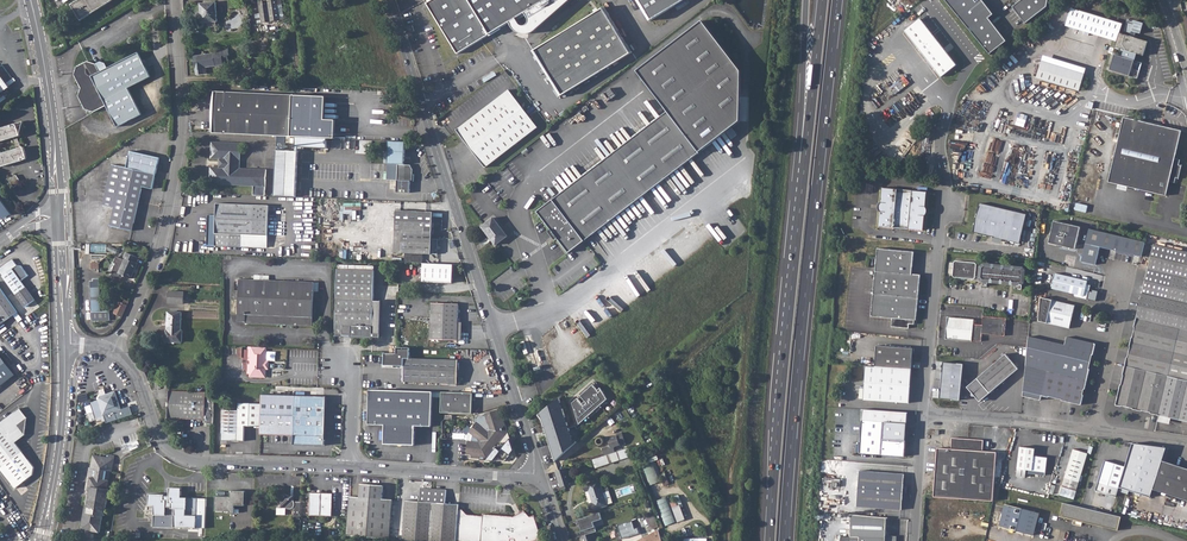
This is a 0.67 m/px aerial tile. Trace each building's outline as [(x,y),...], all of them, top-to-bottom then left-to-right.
[(72,4),(82,20),(101,8),(114,0),(79,0),(72,4)] [(259,2),(262,22),(279,20),(276,0),(270,0),(259,2)] [(427,3),(459,54),(507,24),(509,26),(507,27),(508,28),(509,30),(511,32),(513,34),(515,35),(518,36),(520,36),(524,36),(526,36),(529,35),(531,33),(569,0),(431,0),(427,3)] [(650,20),(683,0),(638,0),(650,20)] [(991,55),(1007,43),(989,21),(995,16),(983,0),(977,5),(973,0),(947,0),(991,55)] [(1014,9),(1026,25),(1048,9),(1049,0),(1026,0),(1014,9)] [(216,2),(201,4),(202,23),(217,21),(216,2)] [(605,6),(534,51),(561,95),(633,51),(605,6)] [(1117,41),(1115,47),(1125,50),(1123,57),(1115,54),(1110,69),(1138,78),(1142,63),(1134,60),(1136,53),(1143,55),(1147,42),(1119,33),(1122,24),(1089,14),(1081,11),(1070,8),(1065,25),(1117,41)] [(670,109),(537,211),(569,252),(740,120),(743,69),(704,18),(639,69),(670,109)] [(904,31),(924,56),(940,43),(920,19),(904,31)] [(940,43),(924,56),(935,70),(951,57),(940,43)] [(223,61),(222,56),(228,55),(229,55),(228,49),(213,52),(213,53),(194,56),(197,75),(204,73),(203,67),(215,65),(215,67),(224,66),(223,61)] [(101,72),(97,64),(88,61),(78,66),(76,75),(82,87),(80,96),(87,109),(94,111),(101,108),(102,105),(106,103),(118,126),(142,114),(129,88),(151,76),(139,53),(108,68),(101,72)] [(951,57),(935,70),(941,76),(956,64),(951,57)] [(101,61),(97,64),(101,72),(108,68),(106,63),(101,61)] [(1041,61),(1036,78),(1079,91),(1084,74),(1041,61)] [(8,81),(12,77),(2,66),(0,68),(0,71),(8,81)] [(9,87),(0,74),(0,94),(9,87)] [(508,89),(455,130),(484,167),(537,127),(508,89)] [(291,137),(291,126),(292,94),(214,91),(213,133),(287,137),(291,137)] [(293,135),(336,138),(337,119),(326,119),(327,96),(295,95),(293,135)] [(1123,117),(1117,144),(1178,162),(1179,159),(1174,158),(1176,147),(1180,130),(1149,123),(1123,117)] [(0,128),(0,141),(14,138),(17,149),(0,154),(0,167),(22,161),(21,159),(23,158),(23,159),(24,160),(25,159),(26,159),(26,158),(26,157),(25,154),(23,147),(20,148),(17,136),(20,136),(19,133),(22,134),(24,125),(18,123),(16,123),(17,126),(16,125),(15,125),(14,124),(13,124),(13,125),(12,125),(12,126),(12,127),(11,125),(0,128)] [(404,142),(389,141),(388,164),(398,165),(397,193),(410,193),(410,181),(413,181),(413,170),(409,165),(403,165),(404,142)] [(210,167),(210,184),(253,186),(253,195),(265,196),(266,170),(240,168),(241,143),(211,142),(211,159),(220,159),(220,167),(210,167)] [(1178,162),(1117,144),(1114,155),(1108,182),(1141,190),(1166,195),(1168,185),(1169,181),(1174,182),(1175,177),(1178,178),(1180,165),(1178,164),(1178,162)] [(112,165),(106,194),(118,197),(115,208),(111,226),(133,231),(136,220),(143,187),(153,189),(160,158),(131,151),(127,168),(112,165)] [(16,175),(8,180),(13,187),(21,182),(16,175)] [(879,205),(879,208),(880,210),(881,211),(879,227),(924,231),(925,216),(928,214),(928,212),(928,209),(926,206),(928,192),(892,188),(883,188),(882,203),(880,204),(879,205)] [(106,194),(104,205),(115,208),(118,197),(106,194)] [(4,220),(10,216),(0,201),(0,214),(4,220)] [(209,215),(207,245),(268,247),(269,205),(217,203),(216,215),(209,215)] [(980,204),(973,233),(1020,244),(1027,215),(980,204)] [(396,210),(395,229),(403,230),(402,253),(438,254),(438,239),(433,238),(433,212),(396,210)] [(493,217),(482,226),(496,244),(507,235),(493,217)] [(1048,243),(1068,248),(1073,225),(1054,220),(1048,243)] [(1073,225),(1068,248),(1075,249),(1080,227),(1073,225)] [(395,229),(394,252),(402,253),(403,230),(395,229)] [(1100,247),(1141,257),(1145,242),(1119,236),(1089,229),(1081,261),(1096,265),(1100,247)] [(91,256),(92,251),(108,252),(108,244),(87,243),(87,256),(91,256)] [(667,270),(682,271),(683,253),(698,254),(698,246),(669,244),(669,254),(661,254),(661,261),(667,262),(667,270)] [(1136,318),(1143,320),(1178,328),(1173,352),(1168,376),(1186,380),(1186,252),(1154,245),(1148,269),(1142,294),(1136,318)] [(878,248),(872,315),(893,317),(892,326),(909,328),(910,323),(915,324),(915,320),(917,320),(921,274),(912,273),(914,251),(878,248)] [(124,257),(126,258),(125,260),(117,256),(114,263),(116,264),(113,272),(114,273),(112,275),(120,276),(120,274),(131,278),(138,263),(136,262),(138,257),(126,252),(124,257)] [(107,257),(99,262),(100,272),(111,263),(107,257)] [(0,268),(0,272),(25,307),(34,300),(21,281),(29,276),(21,267),(18,266),(17,266),(12,260),(0,268)] [(954,262),(953,275),(955,277),(973,279),(975,277),(976,264),(975,263),(975,262),(955,260),(954,262)] [(454,266),(424,264),(423,282),(453,284),(454,266)] [(983,267),(982,277),(984,280),(1020,283),(1022,281),(1023,271),(1022,269),(1015,269),(985,265),(983,267)] [(338,269),(337,290),(374,292),(375,271),(338,269)] [(1055,273),(1052,289),(1060,291),(1075,294),(1075,297),(1087,300),(1091,286),(1087,285),(1088,281),(1055,273)] [(241,279),(240,287),(314,289),(314,291),(318,291),(319,282),(270,280),(271,275),(256,275),(256,280),(241,279)] [(92,279),(92,321),(111,321),(111,311),(101,311),(101,279),(92,279)] [(246,323),(313,325),(314,291),(314,289),(240,287),(239,320),(246,321),(246,323)] [(0,288),(0,325),(4,322),(18,312),(0,288)] [(337,290),(336,335),(343,335),(344,325),(352,325),(351,335),(373,336),(373,333),(374,301),(374,292),(337,290)] [(169,291),(169,303),(184,303),(184,292),(169,291)] [(1075,305),(1057,301),(1041,297),(1039,321),(1047,323),(1069,328),(1075,305)] [(114,314),(121,318),(122,316),(129,301),(125,300),(123,303),(120,302),(119,301),(114,310),(114,314)] [(374,301),(373,333),(381,333),(382,301),(374,301)] [(432,304),(431,339),(458,340),(459,304),(432,304)] [(168,312),(168,327),(181,327),(181,312),(168,312)] [(973,325),(974,320),(948,318),(946,339),(972,342),(972,341),(981,342),(982,334),(1004,336),(1006,318),(984,316),(983,326),(973,325)] [(1125,366),(1116,405),(1137,410),(1159,415),(1163,400),(1168,376),(1173,352),(1178,328),(1143,320),(1136,318),(1131,342),(1125,366)] [(187,329),(219,330),(219,320),(187,319),(187,329)] [(344,325),(343,335),(351,335),(352,325),(344,325)] [(181,327),(168,327),(168,328),(167,328),(166,341),(181,341),(182,329),(181,329),(181,327)] [(1029,336),(1026,366),(1023,396),(1041,400),(1042,396),(1081,404),(1087,380),(1092,361),(1096,344),(1066,337),(1065,345),(1047,341),(1029,336)] [(879,344),(877,365),(892,367),(913,369),(915,348),(879,344)] [(267,347),(249,347),(249,374),(251,374),(251,376),(266,377),(267,368),(269,368),(269,362),(267,362),(267,347)] [(1006,354),(968,388),(980,402),(1019,369),(1006,354)] [(15,374),(0,355),(0,386),(15,374)] [(405,358),(404,381),(457,383),(458,359),(435,359),(405,358)] [(867,364),(864,398),(910,403),(913,369),(892,367),(877,365),(867,364)] [(1159,415),(1186,422),(1186,380),(1168,376),(1163,400),(1159,415)] [(609,399),(604,391),(603,388),(600,390),(595,385),(574,403),(581,425),(609,399)] [(405,390),(370,389),(369,423),(385,424),(385,443),(415,444),(415,425),(431,426),(432,397),(441,397),(441,392),(405,390)] [(104,395),(99,403),(103,414),(103,415),(122,409),(116,391),(104,395)] [(209,424),(215,424),(216,393),(203,392),(177,391),(171,391),(170,403),(168,402),(168,406),(170,406),(170,418),(206,419),(206,423),(209,423),(209,424)] [(443,392),(442,412),(473,414),(474,393),(443,392)] [(262,427),(262,434),(295,434),(295,444),(326,445),(326,426),(327,397),(295,396),(263,394),(263,404),(262,427)] [(563,397),(544,412),(557,461),(578,444),(563,397)] [(103,414),(99,403),(91,405),(95,416),(103,414)] [(246,427),(262,427),(263,404),(239,403),(239,411),(224,410),(223,440),(245,441),(246,427)] [(3,466),(1,468),(16,488),(33,474),(35,467),(23,452),(16,442),(25,435),(18,425),(28,418),(21,408),(0,424),(0,462),(3,466)] [(864,408),(860,452),(905,456),(906,440),(884,438),(886,421),(908,423),(909,412),(864,408)] [(497,413),(496,411),(486,414),(491,428),(486,429),(486,428),(478,422),(470,432),(479,439),(479,442),(469,442),(468,454),(474,454),(474,456),(481,456),(481,454),(484,454),(484,457),(489,457),(496,448),(495,447),(498,443),(499,444),(507,435),(506,431),(504,431),(503,428),(505,428),(502,421),(501,421),(498,412),(497,413)] [(602,449),(604,456),(615,452),(613,448),(614,447),(620,445),(619,444),(624,442),(621,433),(616,434),(616,436),(608,439),(609,443),(607,447),(602,449)] [(596,440),(596,441),(597,443),(598,444),(599,445),(600,445),(602,445),(603,444),(604,443),(604,441),(604,439),(602,438),(601,437),(600,437),(598,437),(597,438),(596,440)] [(938,447),(934,497),(964,499),(964,498),(966,461),(968,439),(952,438),(951,448),(938,447)] [(964,498),(964,499),(980,500),(993,501),(993,498),(995,468),(996,452),(983,451),(984,440),(968,439),(966,461),(964,498)] [(1126,467),(1120,487),(1150,496),(1153,489),(1162,460),(1165,446),(1133,443),(1126,467)] [(1022,447),(1019,469),(1047,473),(1049,458),(1035,456),(1036,449),(1022,447)] [(604,456),(592,459),(595,468),(629,457),(626,449),(615,452),(604,456)] [(1088,454),(1073,450),(1063,486),(1077,491),(1088,454)] [(87,507),(85,507),(82,528),(99,531),(102,515),(104,516),(109,489),(107,489),(110,472),(111,472),(114,456),(108,455),(108,458),(101,457),(93,455),(91,467),(89,467),(84,494),(87,495),(89,495),(87,507)] [(656,460),(643,465),(650,485),(663,480),(656,460)] [(1153,489),(1173,496),(1186,500),(1186,469),(1176,465),(1162,460),(1153,489)] [(1096,490),(1116,496),(1120,487),(1126,467),(1105,461),(1096,490)] [(565,468),(555,471),(561,490),(565,488),(564,486),(569,485),(570,483),(565,468)] [(859,470),(856,505),(901,510),(905,474),(859,470)] [(599,480),(583,485),(585,492),(589,491),(593,503),(589,504),(591,511),(607,506),(605,499),(611,497),(608,488),(602,490),(599,480)] [(349,496),(347,536),(389,538),(390,529),(391,499),(382,498),(383,485),(361,484),(360,497),(349,496)] [(149,493),(149,504),(155,505),(154,514),(166,515),(166,507),(171,507),(171,508),(186,508),(187,497),(181,497),(181,488),(170,487),(169,495),(164,495),(164,494),(149,493)] [(409,540),(455,540),(458,509),(459,504),(446,503),(447,490),(434,489),(420,488),(419,501),(412,501),(409,540)] [(216,496),(215,510),(229,511),(229,513),(234,513),(235,505),(245,506),(245,491),(230,490),(230,498),(227,498),(227,496),(216,496)] [(295,519),(301,519),(301,501),(295,501),(293,499),(293,497),(291,496),(287,494),(285,493),(283,495),(281,496),(280,498),(280,500),(281,502),(282,503),(282,507),(286,507),(287,508),(289,509),(291,509),(293,507),(295,508),(295,519)] [(310,493),(310,515),(332,516),(333,494),(310,493)] [(666,526),(678,521),(667,496),(656,501),(666,526)] [(680,496),(670,498),(677,522),(687,519),(680,496)] [(403,540),(409,540),(412,501),(406,500),(403,540)] [(1071,505),(1064,503),(1060,517),(1082,522),(1118,531),(1122,517),(1111,515),(1082,508),(1071,505)] [(999,526),(1023,532),(1029,510),(1005,504),(999,526)] [(455,540),(510,540),(510,539),(514,540),(532,540),(541,538),(534,515),(530,516),(524,510),(518,513),(512,517),(482,514),(482,516),(467,515),(462,510),(458,509),(455,540)] [(1029,510),(1023,532),(1034,535),(1040,513),(1029,510)] [(897,535),(886,535),(886,517),(851,514),(850,536),(842,536),(841,540),(896,540),(897,535)] [(657,527),(652,516),(649,517),(653,528),(657,527)] [(638,540),(653,540),(657,539),(658,540),(661,540),(662,540),(662,539),(660,532),(659,532),(658,530),(638,540)]
